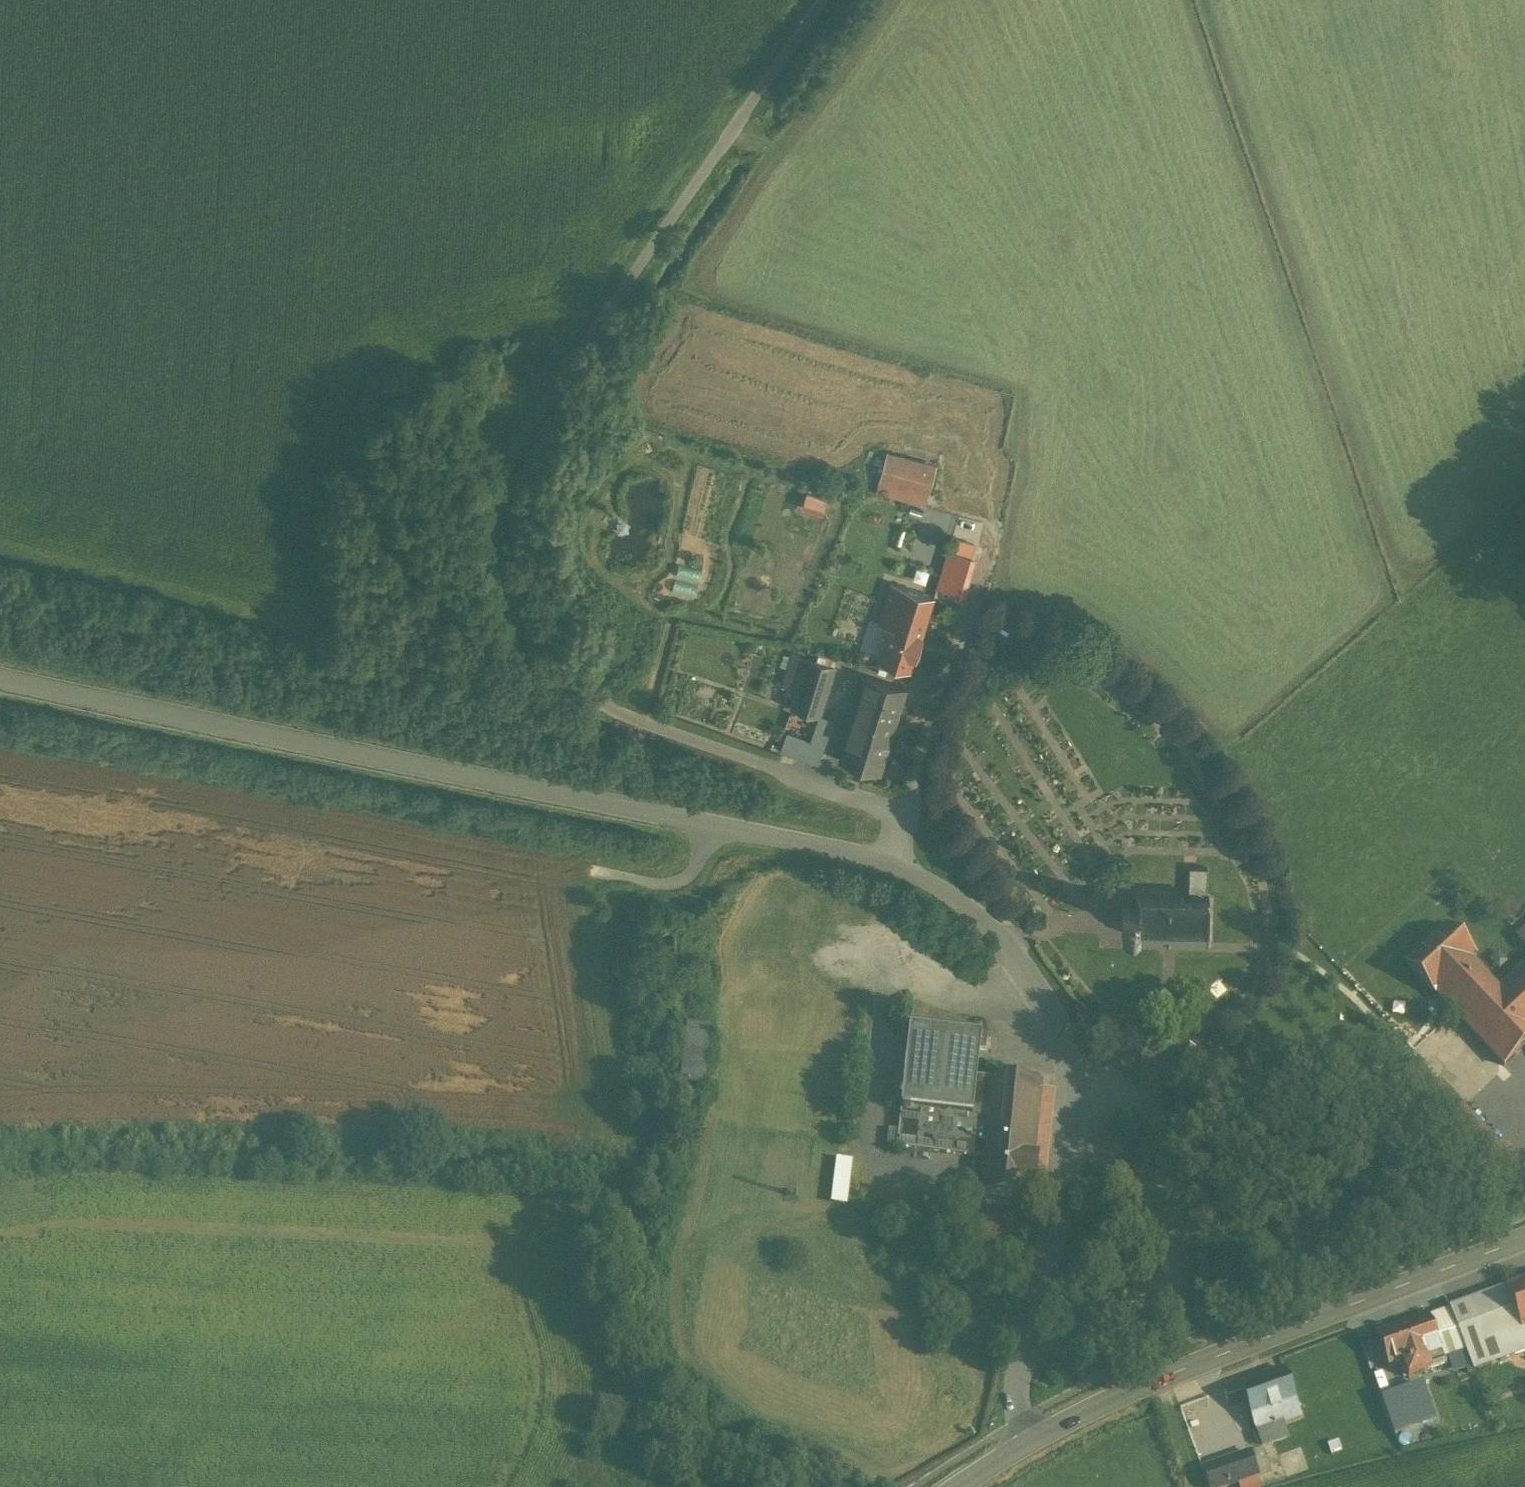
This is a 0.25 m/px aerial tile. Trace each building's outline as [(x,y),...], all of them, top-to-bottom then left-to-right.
[(887,451),(879,479),(927,493),(935,465),(887,451)] [(923,516),(902,510),(897,527),(908,530),(903,548),(913,551),(923,516)] [(968,571),(944,564),(936,590),(961,597),(968,571)] [(888,624),(906,630),(914,604),(930,609),(934,595),(891,581),(878,621),(888,624)] [(878,657),(911,668),(930,609),(914,604),(906,630),(888,624),(878,657)] [(834,665),(808,656),(792,707),(818,715),(834,665)] [(905,687),(866,675),(840,760),(879,772),(905,687)] [(811,743),(790,736),(783,754),(818,766),(833,724),(819,720),(811,743)] [(1205,934),(1207,936),(1210,935),(1207,931),(1208,900),(1211,897),(1208,894),(1206,897),(1202,897),(1202,889),(1207,889),(1207,865),(1189,865),(1189,888),(1190,888),(1190,897),(1184,897),(1184,892),(1180,892),(1180,897),(1162,896),(1162,892),(1159,892),(1159,896),(1140,896),(1137,892),(1134,895),(1139,898),(1139,905),(1122,904),(1121,921),(1138,922),(1138,929),(1134,932),(1136,935),(1139,932),(1157,932),(1157,937),(1160,937),(1160,933),(1178,933),(1178,937),(1182,937),(1182,933),(1205,934)] [(1471,962),(1476,957),(1447,927),(1406,966),(1434,997),(1440,991),(1457,1009),(1453,1013),(1466,1027),(1501,994),(1499,992),(1471,962)] [(1517,939),(1524,948),(1524,931),(1517,939)] [(1466,1027),(1504,1068),(1524,1048),(1524,968),(1499,992),(1501,994),(1466,1027)] [(901,1111),(909,1030),(981,1038),(981,1032),(903,1023),(894,1110),(901,1111)] [(711,1029),(686,1026),(679,1086),(705,1089),(711,1029)] [(1038,1086),(976,1079),(979,1052),(986,1053),(987,1041),(980,1041),(981,1038),(909,1030),(901,1111),(896,1151),(984,1161),(980,1198),(1026,1203),(1028,1185),(1035,1186),(1036,1173),(1038,1161),(1030,1160),(1038,1086)] [(1439,1081),(1406,1111),(1494,1207),(1524,1178),(1524,1174),(1439,1081)] [(1524,1351),(1524,1282),(1506,1289),(1507,1290),(1450,1311),(1458,1332),(1472,1371),(1524,1351)] [(1450,1311),(1429,1319),(1436,1340),(1458,1332),(1450,1311)] [(1428,1318),(1377,1336),(1388,1368),(1402,1363),(1408,1379),(1446,1365),(1436,1340),(1429,1319),(1428,1318)] [(1283,1372),(1240,1387),(1257,1433),(1300,1418),(1283,1372)] [(1410,1381),(1378,1393),(1386,1415),(1395,1411),(1396,1414),(1437,1399),(1431,1384),(1413,1390),(1410,1381)] [(1442,1435),(1429,1438),(1431,1447),(1444,1444),(1442,1435)] [(1202,1471),(1208,1486),(1229,1486),(1258,1477),(1250,1454),(1202,1471)]
